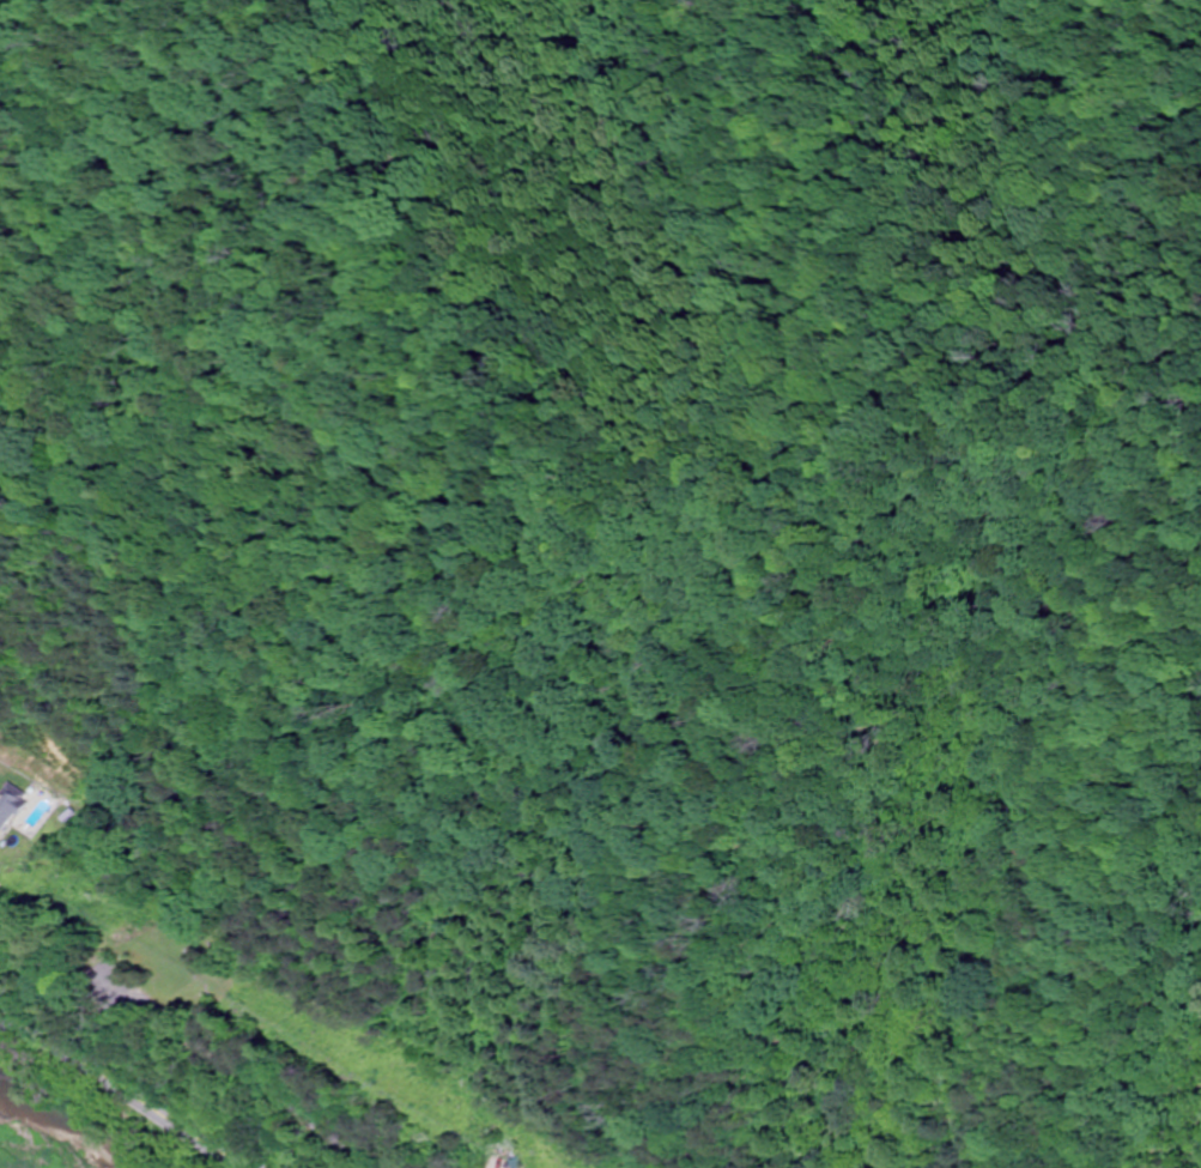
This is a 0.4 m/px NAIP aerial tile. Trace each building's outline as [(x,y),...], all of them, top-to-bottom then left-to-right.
[(35,798),(9,782),(0,796),(0,827),(11,835),(35,798)] [(509,1143),(499,1144),(502,1161),(512,1160),(509,1143)]
